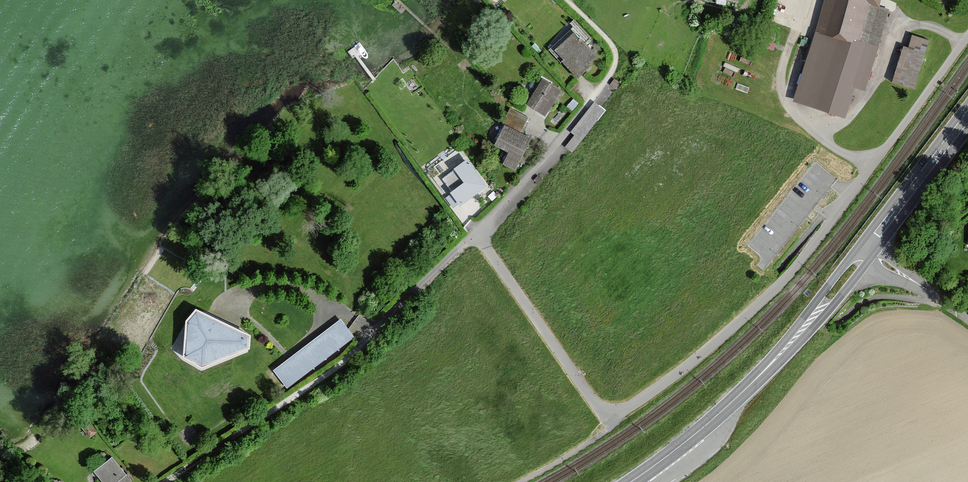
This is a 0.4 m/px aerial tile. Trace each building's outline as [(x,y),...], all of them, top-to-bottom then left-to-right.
[(793,103),(841,116),(849,87),(864,91),(885,11),(876,8),(878,0),(820,0),(793,103)] [(550,52),(575,78),(588,66),(586,64),(594,58),(571,33),(550,52)] [(889,83),(914,91),(927,43),(909,38),(905,50),(899,48),(889,83)] [(558,91),(539,79),(523,105),(543,117),(558,91)] [(527,119),(507,110),(490,148),(504,154),(499,165),(514,172),(528,139),(520,135),(527,119)] [(484,190),(463,160),(449,170),(459,183),(446,193),(458,209),(484,190)] [(177,358),(200,373),(246,355),(249,337),(191,309),(180,321),(177,358)] [(338,320),(270,371),(284,390),(352,339),(338,320)] [(129,480),(109,456),(89,473),(97,481),(127,481),(129,480)]
